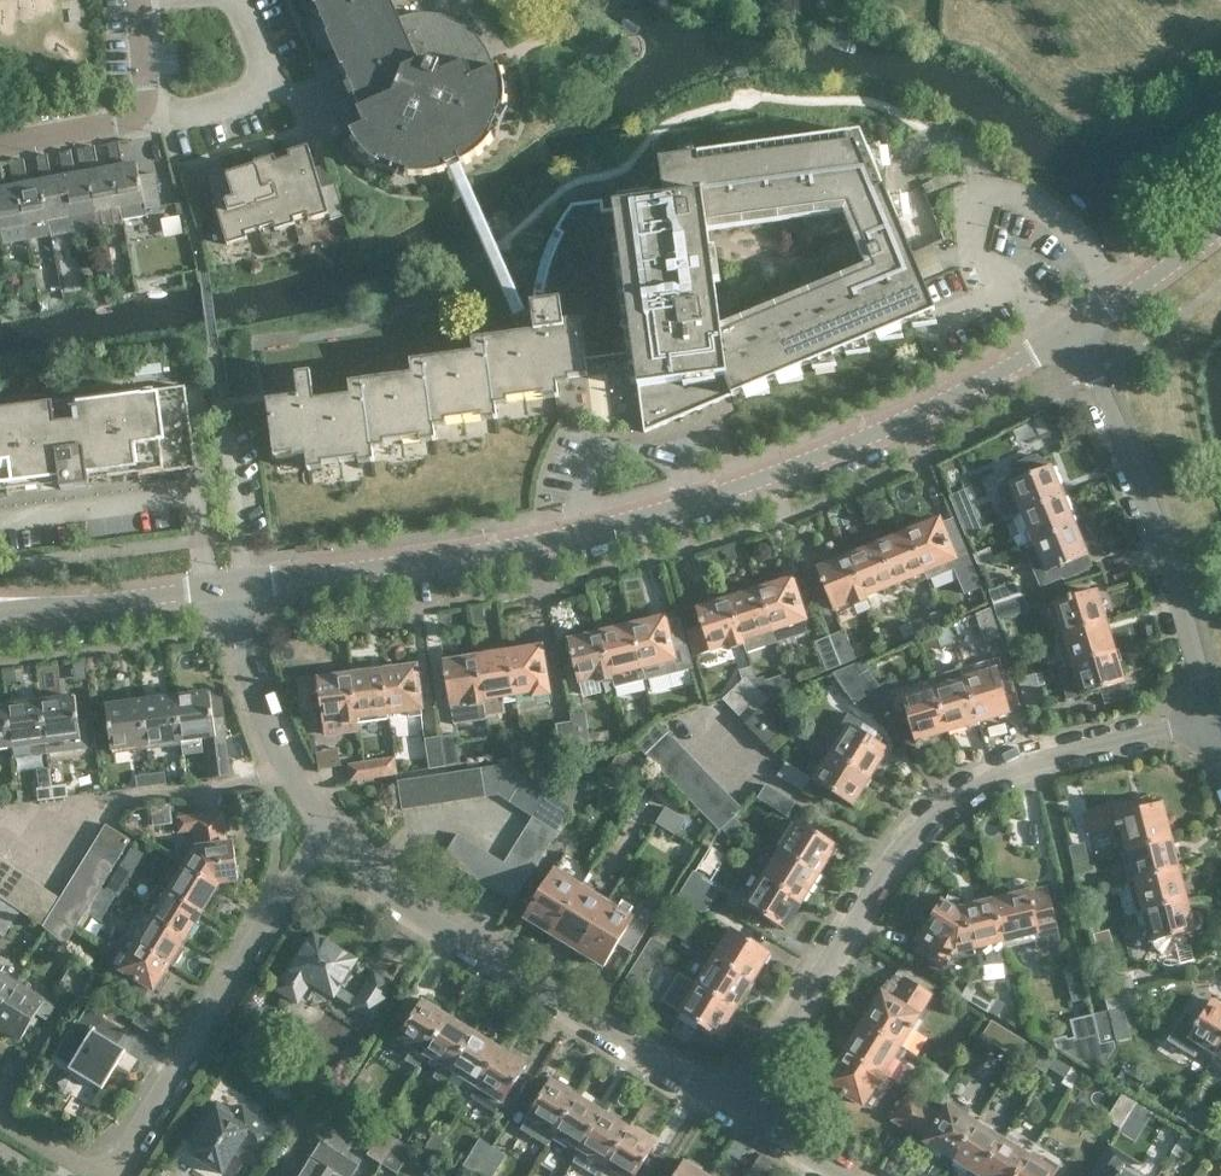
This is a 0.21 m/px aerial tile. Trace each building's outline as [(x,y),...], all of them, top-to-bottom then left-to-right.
[(387,0),(312,0),(314,4),(321,1),(333,29),(326,32),(341,66),(348,63),(360,91),(353,94),(366,124),(350,130),(357,143),(366,154),(377,162),(380,154),(394,159),(390,169),(391,170),(395,160),(409,165),(406,174),(420,175),(434,173),(447,168),(445,164),(453,160),(460,163),(472,156),(483,147),(492,136),(484,133),(489,119),(499,123),(499,122),(489,118),(495,104),(503,108),(504,93),(502,79),(498,66),(481,72),(476,61),(486,56),(479,43),(468,31),(456,23),(442,17),(426,15),(411,16),(396,21),(387,0)] [(544,254),(531,300),(557,296),(586,359),(634,352),(645,432),(936,311),(861,132),(659,160),(664,199),(651,200),(652,204),(603,211),(602,201),(572,204),(566,211),(556,228),(544,254)] [(118,143),(107,145),(112,168),(119,208),(143,204),(144,210),(159,208),(153,174),(140,176),(137,163),(122,166),(118,143)] [(288,157),(275,161),(292,218),(306,214),(307,220),(327,214),(329,220),(344,216),(334,183),(320,187),(307,145),(287,151),(288,157)] [(84,150),(88,172),(98,227),(122,223),(119,208),(112,168),(99,170),(95,148),(84,150)] [(64,176),(74,232),(98,227),(88,172),(75,175),(71,152),(60,154),(64,176)] [(241,169),(240,169),(259,231),(260,231),(259,228),(272,225),(274,230),(294,224),(292,218),(275,161),(274,155),(253,161),(255,167),(242,171),(241,169)] [(51,178),(47,156),(36,158),(40,181),(41,185),(48,222),(57,220),(59,234),(74,232),(64,176),(51,178)] [(48,222),(41,185),(40,181),(28,183),(23,161),(13,162),(17,185),(25,226),(48,222)] [(0,165),(0,225),(1,230),(4,247),(28,242),(25,226),(17,185),(4,187),(0,165)] [(259,231),(240,169),(240,171),(227,175),(225,170),(205,176),(226,244),(246,238),(244,233),(258,229),(258,231),(259,231)] [(25,288),(35,286),(32,274),(23,276),(25,288)] [(583,372),(582,356),(586,359),(557,296),(531,300),(535,329),(525,330),(472,338),(474,350),(410,360),(412,373),(349,382),(351,395),(314,400),(310,371),(295,373),(298,396),(266,400),(275,456),(295,453),(295,450),(305,449),(307,462),(320,460),(321,464),(360,458),(360,454),(374,452),(372,439),(382,437),(382,441),(422,435),(422,431),(435,429),(433,416),(444,415),(445,418),(482,413),(481,409),(494,407),(493,394),(503,392),(504,397),(541,391),(540,388),(553,386),(551,366),(561,365),(562,375),(583,372)] [(61,485),(62,491),(91,487),(89,474),(108,472),(109,479),(196,468),(185,386),(0,411),(0,493),(61,485)] [(1017,515),(1022,513),(1021,512),(1062,495),(1050,465),(1036,454),(1012,464),(1009,482),(1016,498),(1012,500),(1017,515)] [(1074,524),(1062,495),(1021,512),(1022,513),(1028,528),(1024,530),(1029,544),(1034,542),(1033,541),(1074,524)] [(955,507),(966,534),(983,527),(972,500),(955,507)] [(955,561),(938,520),(908,532),(926,577),(928,576),(926,571),(942,564),(944,569),(954,565),(969,601),(960,605),(964,614),(989,604),(969,556),(955,561)] [(1086,554),(1074,524),(1033,541),(1034,542),(1040,556),(1035,558),(1041,573),(1086,554)] [(915,581),(926,577),(908,532),(878,545),(895,585),(896,584),(913,577),(915,581)] [(973,551),(979,563),(995,556),(990,544),(973,551)] [(895,585),(878,545),(849,557),(865,597),(866,597),(883,590),(885,595),(898,589),(896,584),(895,585)] [(865,597),(849,557),(818,570),(835,610),(853,602),(855,607),(868,601),(866,597),(865,597)] [(759,589),(776,641),(808,631),(806,625),(791,579),(759,589)] [(996,605),(1027,596),(1022,580),(992,590),(996,605)] [(729,599),(744,645),(746,651),(776,641),(759,589),(729,599)] [(1105,620),(1096,590),(1043,606),(1047,620),(1059,616),(1064,632),(1059,634),(1059,635),(1105,620)] [(1027,596),(996,605),(1001,620),(1032,611),(1027,596)] [(730,650),(744,645),(729,599),(698,609),(703,625),(685,631),(694,657),(711,650),(728,645),(730,650)] [(1000,638),(991,608),(950,625),(955,639),(981,631),(985,643),(1000,638)] [(933,627),(945,622),(940,610),(928,615),(933,627)] [(641,667),(642,667),(660,662),(662,667),(673,665),(675,673),(694,669),(684,636),(669,640),(664,616),(631,624),(641,667)] [(1068,665),(1115,650),(1105,620),(1059,635),(1064,649),(1068,648),(1073,662),(1068,663),(1068,665)] [(903,639),(916,634),(910,622),(898,627),(903,639)] [(645,679),(642,667),(641,667),(631,624),(600,632),(610,674),(611,674),(613,679),(615,686),(645,679)] [(955,639),(950,625),(938,630),(942,646),(955,642),(955,639)] [(829,635),(841,664),(856,658),(844,629),(829,635)] [(610,674),(600,632),(568,639),(578,682),(598,677),(599,683),(613,679),(611,674),(610,674)] [(827,670),(841,664),(829,635),(815,641),(827,670)] [(1025,645),(1010,650),(1014,663),(1029,657),(1025,645)] [(508,651),(516,699),(517,699),(516,694),(533,691),(534,696),(548,693),(540,646),(508,651)] [(1115,650),(1068,665),(1073,678),(1077,677),(1083,694),(1101,688),(1105,702),(1128,696),(1124,681),(1115,650)] [(502,701),(516,699),(508,651),(476,656),(483,704),(485,703),(484,699),(502,696),(502,701)] [(483,704),(476,656),(443,662),(450,704),(454,723),(486,717),(483,704)] [(979,722),(1010,713),(997,669),(995,659),(982,663),(984,672),(966,678),(979,722)] [(849,666),(868,694),(882,685),(865,660),(849,666)] [(388,713),(406,710),(407,715),(421,714),(415,666),(382,670),(388,713)] [(745,677),(751,682),(755,679),(751,666),(739,670),(742,680),(745,677)] [(856,702),(868,694),(849,666),(835,672),(856,702)] [(948,731),(949,731),(979,722),(966,678),(963,667),(932,676),(935,687),(948,731)] [(356,717),(357,717),(374,715),(375,720),(389,718),(388,713),(382,670),(351,674),(356,717)] [(321,737),(355,732),(354,722),(357,722),(357,717),(356,717),(351,674),(294,682),(298,712),(316,709),(321,737)] [(751,682),(756,687),(767,698),(770,695),(791,689),(787,674),(764,681),(763,677),(755,679),(751,682)] [(1037,674),(1020,679),(1029,710),(1047,703),(1037,674)] [(734,709),(754,690),(756,687),(751,682),(745,677),(742,680),(723,699),(734,709)] [(745,720),(766,699),(767,698),(756,687),(754,690),(734,709),(745,720)] [(918,740),(948,731),(935,687),(905,696),(918,740)] [(229,777),(229,776),(224,735),(220,736),(218,718),(212,719),(209,692),(174,697),(180,743),(200,740),(205,780),(229,777)] [(39,701),(45,744),(80,740),(74,697),(39,701)] [(180,743),(174,697),(140,701),(145,747),(180,743)] [(10,749),(45,744),(39,701),(4,706),(10,749)] [(145,747),(140,701),(105,705),(110,751),(145,747)] [(10,749),(4,706),(0,706),(0,750),(10,749)] [(759,711),(747,723),(767,743),(779,731),(759,711)] [(571,721),(575,750),(590,748),(586,719),(571,721)] [(646,753),(668,732),(657,720),(635,742),(646,753)] [(561,753),(575,750),(571,721),(557,723),(561,753)] [(831,752),(870,777),(888,749),(849,724),(831,752)] [(657,765),(679,743),(668,732),(646,753),(657,765)] [(440,736),(444,766),(460,764),(455,734),(440,736)] [(429,769),(444,766),(440,736),(425,738),(429,769)] [(514,761),(527,759),(524,743),(512,744),(514,761)] [(668,776),(690,754),(679,743),(657,765),(668,776)] [(853,803),(870,777),(831,752),(814,779),(853,803)] [(639,781),(649,766),(630,754),(617,757),(608,771),(623,781),(628,774),(639,781)] [(678,786),(700,765),(690,754),(668,776),(678,786)] [(378,761),(380,777),(396,774),(394,759),(378,761)] [(351,780),(380,777),(378,761),(349,765),(351,780)] [(811,778),(787,762),(779,775),(803,791),(811,778)] [(484,797),(498,795),(505,765),(480,769),(484,797)] [(509,802),(524,777),(505,765),(498,795),(509,802)] [(689,797),(711,775),(700,765),(678,786),(689,797)] [(471,799),(484,797),(480,769),(466,771),(471,799)] [(457,801),(471,799),(466,771),(453,773),(457,801)] [(149,775),(150,787),(165,785),(163,773),(149,775)] [(443,803),(457,801),(453,773),(439,775),(443,803)] [(136,788),(150,787),(149,775),(134,777),(136,788)] [(430,805),(443,803),(439,775),(425,777),(430,805)] [(699,808),(721,786),(711,775),(689,797),(699,808)] [(416,807),(430,805),(425,777),(412,779),(416,807)] [(520,810),(535,785),(524,777),(509,802),(520,810)] [(402,809),(416,807),(412,779),(397,781),(402,809)] [(787,816),(796,802),(767,784),(759,798),(787,816)] [(532,817),(547,792),(535,785),(520,810),(532,817)] [(50,787),(52,799),(66,798),(65,786),(50,787)] [(710,818),(732,797),(721,786),(699,808),(710,818)] [(37,801),(52,799),(50,787),(35,789),(37,801)] [(532,817),(557,832),(572,808),(547,792),(532,817)] [(1149,806),(1147,796),(1087,811),(1088,832),(1115,825),(1115,828),(1121,827),(1127,851),(1169,840),(1171,839),(1164,814),(1163,814),(1160,803),(1149,806)] [(732,797),(710,818),(719,828),(722,826),(732,815),(741,807),(732,797)] [(170,804),(151,807),(154,826),(172,823),(170,804)] [(666,805),(656,821),(676,834),(686,817),(666,805)] [(226,843),(222,811),(192,815),(177,817),(179,830),(179,834),(194,832),(195,849),(185,867),(218,887),(220,883),(238,881),(234,849),(233,842),(226,843)] [(742,825),(732,815),(722,826),(731,836),(742,825)] [(526,827),(550,843),(557,832),(532,817),(526,827)] [(819,874),(835,849),(837,845),(798,822),(781,849),(819,874)] [(98,836),(122,851),(127,844),(130,839),(106,824),(98,836)] [(519,839),(543,855),(550,843),(526,827),(519,839)] [(456,865),(471,841),(459,833),(449,849),(443,858),(456,865)] [(90,848),(115,863),(117,859),(122,851),(98,836),(90,848)] [(512,851),(536,866),(543,855),(519,839),(512,851)] [(1176,870),(1169,840),(1127,851),(1122,852),(1125,866),(1130,865),(1134,881),(1176,870)] [(467,872),(482,848),(471,841),(456,865),(467,872)] [(122,851),(117,859),(134,871),(144,855),(127,844),(122,851)] [(82,861),(107,876),(115,863),(90,848),(82,861)] [(478,879),(494,855),(482,848),(467,872),(478,879)] [(764,876),(803,900),(819,874),(781,849),(764,876)] [(505,862),(517,869),(529,877),(536,866),(512,851),(505,862)] [(489,886),(505,862),(494,855),(478,879),(489,886)] [(1091,860),(1071,865),(1074,877),(1094,872),(1091,860)] [(75,874),(99,889),(107,876),(82,861),(75,874)] [(10,869),(0,862),(0,884),(10,869)] [(501,894),(517,869),(505,862),(489,886),(501,894)] [(202,912),(218,887),(185,867),(169,892),(202,912)] [(686,882),(713,899),(721,885),(694,868),(686,882)] [(22,877),(10,869),(0,884),(0,898),(5,901),(22,877)] [(517,869),(501,894),(514,901),(529,877),(517,869)] [(549,938),(581,886),(554,870),(528,912),(536,917),(530,925),(543,932),(544,929),(551,933),(548,937),(549,938)] [(1137,912),(1184,900),(1176,870),(1134,881),(1129,882),(1130,886),(1126,887),(1129,896),(1126,897),(1124,901),(1126,915),(1137,912)] [(67,886),(91,901),(99,889),(75,874),(67,886)] [(786,928),(803,900),(764,876),(747,904),(786,928)] [(17,909),(34,885),(22,877),(5,901),(17,909)] [(705,912),(713,899),(686,882),(677,895),(705,912)] [(28,917),(46,892),(34,885),(17,909),(17,910),(28,917)] [(50,913),(75,928),(91,901),(67,886),(58,901),(50,913)] [(574,953),(606,902),(581,886),(549,938),(550,938),(555,929),(561,933),(556,941),(568,948),(570,945),(577,949),(574,953)] [(992,901),(1002,944),(1004,949),(1035,942),(1037,950),(1062,944),(1049,888),(992,901)] [(1099,890),(1078,895),(1081,908),(1102,902),(1099,890)] [(46,892),(28,917),(41,926),(50,913),(58,901),(46,892)] [(153,918),(186,938),(202,912),(169,892),(153,918)] [(5,901),(0,898),(0,935),(17,910),(17,909),(5,901)] [(1187,912),(1184,900),(1137,912),(1140,927),(1146,926),(1150,943),(1158,952),(1162,955),(1173,936),(1192,931),(1192,929),(1196,928),(1199,922),(1197,914),(1192,911),(1187,912)] [(963,908),(972,946),(974,957),(991,953),(989,947),(1002,944),(992,901),(963,908)] [(606,902),(574,953),(576,954),(581,945),(587,949),(582,957),(594,965),(596,961),(604,966),(618,944),(630,952),(653,915),(640,906),(632,918),(606,902)] [(954,911),(941,903),(917,942),(948,961),(951,957),(952,958),(955,956),(972,951),(973,957),(974,957),(972,946),(963,908),(954,911)] [(65,943),(75,928),(50,913),(41,926),(65,943)] [(186,938),(153,918),(145,931),(133,924),(125,936),(170,964),(186,938)] [(715,957),(753,981),(771,953),(732,929),(715,957)] [(333,995),(355,959),(314,934),(279,991),(297,1003),(311,981),(333,995)] [(170,964),(125,936),(123,935),(115,948),(128,957),(121,970),(154,990),(170,964)] [(644,951),(658,960),(666,947),(652,939),(644,951)] [(640,988),(658,960),(644,951),(626,979),(640,988)] [(736,1008),(753,981),(715,957),(698,984),(736,1008)] [(71,960),(56,985),(77,997),(92,972),(71,960)] [(370,1020),(393,983),(373,971),(351,1008),(370,1020)] [(680,974),(674,984),(663,1001),(719,1036),(736,1008),(698,984),(697,985),(680,974)] [(911,974),(908,980),(930,994),(934,988),(911,974)] [(15,984),(0,975),(0,1008),(15,984)] [(1104,998),(1134,991),(1130,975),(1100,982),(1104,998)] [(983,992),(995,999),(997,1001),(992,978),(980,981),(983,992)] [(881,994),(863,1023),(905,1049),(916,1031),(911,1028),(932,995),(930,994),(908,980),(906,979),(892,1000),(881,994)] [(986,1015),(995,999),(983,992),(980,981),(969,983),(959,998),(986,1015)] [(0,1008),(0,1027),(21,1040),(44,1002),(15,984),(0,1008)] [(1104,998),(1107,1012),(1108,1014),(1109,1013),(1138,1007),(1134,991),(1104,998)] [(1220,1045),(1220,1005),(1213,1000),(1186,1040),(1213,1058),(1220,1045)] [(448,1018),(422,1002),(397,1043),(411,1051),(405,1060),(417,1068),(426,1054),(448,1018)] [(118,1047),(127,1032),(86,1008),(73,1030),(87,1039),(69,1069),(101,1089),(124,1051),(118,1047)] [(1099,1046),(1102,1046),(1116,1042),(1109,1013),(1108,1014),(1107,1012),(1092,1016),(1099,1046)] [(1106,1061),(1102,1046),(1099,1046),(1092,1016),(1077,1019),(1084,1048),(1072,1051),(1074,1060),(1084,1066),(1106,1061)] [(451,1070),(474,1033),(448,1018),(426,1054),(442,1064),(439,1069),(448,1074),(451,1069),(451,1070)] [(887,1078),(905,1050),(863,1023),(845,1052),(887,1078)] [(474,1090),(499,1049),(474,1033),(451,1070),(468,1080),(464,1084),(474,1090)] [(1213,1058),(1220,1064),(1220,1045),(1213,1058)] [(499,1049),(474,1090),(470,1097),(496,1113),(526,1065),(499,1049)] [(887,1078),(845,1052),(826,1081),(828,1081),(823,1089),(840,1100),(845,1093),(864,1105),(875,1086),(880,1089),(887,1078)] [(1034,1067),(1043,1073),(1052,1059),(1042,1053),(1034,1067)] [(374,1056),(352,1092),(366,1100),(388,1065),(374,1056)] [(949,1077),(935,1068),(928,1079),(942,1087),(949,1077)] [(1060,1084),(1070,1090),(1079,1075),(1069,1069),(1060,1084)] [(550,1081),(520,1129),(547,1145),(554,1133),(576,1097),(566,1090),(568,1087),(555,1079),(553,1082),(550,1081)] [(1125,1116),(1136,1098),(1123,1090),(1106,1116),(1120,1124),(1125,1116)] [(905,1127),(920,1103),(907,1095),(892,1119),(905,1127)] [(1190,1123),(1201,1104),(1188,1096),(1177,1115),(1190,1123)] [(602,1113),(576,1097),(554,1133),(571,1144),(568,1148),(577,1153),(602,1113)] [(1145,1116),(1151,1107),(1136,1098),(1125,1116),(1134,1122),(1145,1116)] [(193,1144),(189,1152),(220,1171),(237,1143),(261,1158),(279,1128),(256,1114),(251,1123),(215,1101),(190,1142),(193,1144)] [(920,1103),(905,1127),(928,1141),(927,1143),(953,1159),(976,1123),(977,1123),(980,1118),(966,1109),(963,1114),(950,1106),(943,1118),(920,1103)] [(602,1169),(627,1128),(602,1113),(577,1153),(571,1162),(593,1175),(598,1175),(602,1169)] [(415,1132),(421,1121),(410,1114),(404,1125),(415,1132)] [(989,1131),(977,1123),(976,1123),(953,1159),(979,1175),(1002,1139),(1003,1139),(1006,1134),(992,1126),(989,1131)] [(653,1145),(627,1128),(602,1169),(598,1175),(634,1175),(653,1145)] [(1195,1137),(1184,1130),(1172,1151),(1183,1157),(1195,1137)] [(436,1131),(430,1141),(442,1148),(447,1138),(436,1131)] [(382,1165),(397,1141),(383,1132),(367,1156),(382,1165)] [(476,1174),(492,1147),(479,1139),(462,1166),(476,1174)] [(1003,1139),(1002,1139),(979,1175),(980,1175),(1015,1175),(1032,1150),(1031,1150),(1017,1142),(1014,1146),(1003,1139)] [(397,1141),(382,1165),(397,1175),(413,1151),(397,1141)] [(442,1148),(430,1141),(424,1152),(435,1158),(442,1148)] [(1048,1149),(1036,1142),(1032,1150),(1031,1150),(1015,1175),(1053,1175),(1055,1172),(1041,1163),(1044,1158),(1043,1157),(1048,1149)] [(1110,1146),(1094,1172),(1101,1175),(1145,1175),(1138,1172),(1142,1166),(1110,1146)] [(476,1174),(479,1175),(492,1175),(505,1155),(492,1147),(476,1174)] [(311,1160),(301,1175),(337,1175),(311,1160)] [(683,1163),(675,1175),(704,1175),(683,1163)]
